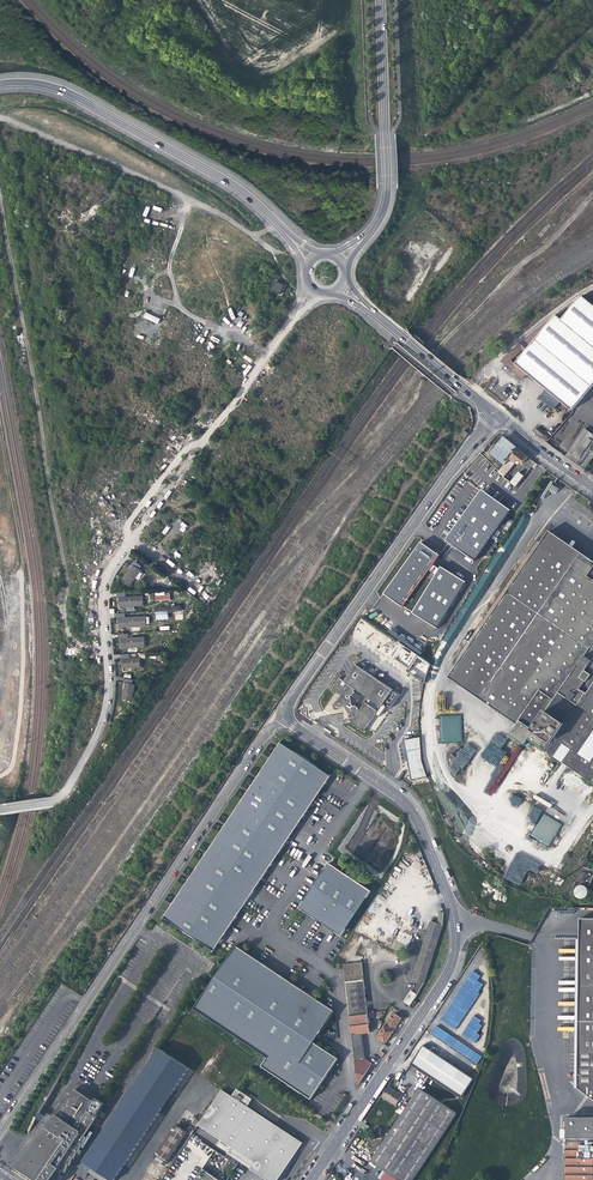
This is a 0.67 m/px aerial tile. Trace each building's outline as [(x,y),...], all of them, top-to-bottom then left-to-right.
[(271,290),(280,294),(284,285),(275,281),(271,290)] [(592,385),(592,305),(582,296),(562,320),(556,315),(555,317),(554,316),(534,333),(514,350),(503,363),(521,379),(527,373),(546,389),(539,398),(545,402),(553,410),(560,401),(572,410),(592,385)] [(158,323),(160,318),(145,313),(143,317),(158,323)] [(566,456),(573,461),(584,469),(592,457),(592,434),(585,429),(575,443),(570,450),(566,456)] [(491,454),(504,465),(509,459),(517,448),(510,443),(505,438),(491,454)] [(522,464),(528,457),(521,451),(517,448),(509,459),(504,465),(503,466),(508,471),(515,464),(514,463),(517,460),(522,464)] [(503,477),(508,471),(503,466),(499,473),(503,477)] [(518,472),(511,482),(516,486),(524,476),(518,472)] [(482,490),(446,540),(474,560),(510,510),(482,490)] [(551,531),(542,543),(449,679),(468,693),(517,725),(511,734),(589,788),(592,791),(592,560),(551,531)] [(444,675),(449,679),(542,543),(537,540),(444,675)] [(422,542),(383,594),(403,607),(412,612),(411,613),(436,629),(466,583),(441,567),(439,569),(433,565),(441,555),(422,542)] [(128,571),(133,564),(139,569),(141,565),(134,560),(128,568),(126,570),(128,571)] [(128,571),(121,580),(129,586),(141,570),(139,569),(133,564),(128,571)] [(118,603),(119,603),(119,596),(126,596),(126,592),(117,592),(118,603)] [(169,592),(155,593),(155,600),(170,600),(169,592)] [(119,604),(120,606),(142,606),(142,596),(126,596),(119,596),(119,603),(119,604)] [(168,619),(167,611),(155,612),(155,620),(168,619)] [(117,623),(119,623),(118,617),(126,617),(126,612),(117,613),(117,623)] [(119,625),(119,627),(145,626),(144,617),(126,617),(118,617),(119,623),(119,625)] [(119,644),(121,644),(120,638),(128,638),(127,633),(119,633),(119,644)] [(121,645),(121,648),(144,647),(143,637),(128,638),(120,638),(121,644),(121,645)] [(121,665),(122,664),(122,658),(130,658),(129,654),(121,654),(121,665)] [(139,668),(139,658),(130,658),(122,658),(122,664),(123,666),(123,668),(139,668)] [(375,714),(382,704),(385,706),(389,709),(399,694),(355,664),(343,681),(338,677),(330,689),(339,695),(335,701),(336,707),(337,707),(337,708),(338,708),(342,707),(343,707),(344,708),(348,713),(354,717),(350,722),(363,731),(375,714)] [(121,691),(123,691),(124,683),(132,684),(133,680),(124,678),(121,691)] [(122,693),(121,699),(131,702),(134,685),(132,684),(124,683),(123,691),(122,693)] [(378,716),(385,706),(382,704),(375,714),(378,716)] [(441,723),(441,741),(455,741),(455,725),(459,725),(459,741),(462,741),(461,722),(441,723)] [(422,752),(419,737),(403,740),(411,780),(427,777),(422,752)] [(294,751),(280,742),(258,774),(232,814),(211,844),(196,868),(186,883),(178,895),(163,917),(176,926),(180,929),(188,935),(195,939),(200,942),(214,951),(223,935),(229,927),(231,923),(237,915),(246,901),(253,891),(255,888),(262,877),(270,866),(282,847),(289,836),(306,811),(309,807),(326,781),(330,775),(318,767),(313,763),(306,758),(299,753),(294,751)] [(448,762),(453,765),(456,760),(451,757),(448,762)] [(544,813),(530,835),(548,846),(562,824),(544,813)] [(372,891),(328,862),(298,908),(312,917),(336,932),(342,936),(372,891)] [(589,884),(592,876),(592,870),(584,866),(578,879),(589,884)] [(577,885),(576,887),(575,887),(575,889),(574,890),(574,893),(575,894),(576,895),(576,896),(578,897),(579,898),(580,898),(583,898),(585,898),(587,897),(588,895),(589,893),(589,891),(589,889),(588,888),(588,887),(586,885),(584,884),(582,884),(580,884),(579,884),(577,885)] [(582,917),(580,1086),(592,1095),(592,917),(582,917)] [(412,979),(420,981),(424,982),(442,925),(437,924),(431,921),(427,932),(418,961),(412,979)] [(395,940),(408,946),(412,936),(400,930),(395,940)] [(277,971),(237,944),(194,1009),(268,1056),(263,1065),(313,1097),(332,1066),(339,1055),(314,1040),(334,1008),(304,989),(277,971)] [(369,1033),(367,1013),(367,1012),(361,963),(344,965),(343,965),(349,1014),(357,1086),(372,1064),(364,1058),(361,1033),(369,1033)] [(456,1030),(483,985),(477,981),(480,975),(472,970),(441,1020),(456,1030)] [(420,981),(413,993),(417,995),(424,982),(420,981)] [(409,1007),(417,995),(413,993),(411,991),(403,1003),(409,1007)] [(388,1023),(391,1025),(389,1028),(385,1025),(378,1035),(379,1038),(386,1043),(401,1019),(394,1014),(388,1023)] [(476,1032),(483,1021),(474,1015),(462,1034),(475,1043),(480,1035),(476,1032)] [(436,1026),(431,1033),(477,1064),(482,1057),(436,1026)] [(410,1065),(460,1099),(473,1079),(423,1046),(410,1065)] [(83,1162),(110,1179),(114,1179),(188,1068),(158,1049),(117,1112),(83,1162)] [(383,1096),(398,1105),(406,1093),(402,1090),(400,1093),(390,1086),(383,1096)] [(77,1089),(73,1095),(69,1093),(55,1112),(57,1114),(16,1166),(37,1179),(56,1179),(105,1105),(96,1099),(95,1101),(77,1089)] [(270,1101),(265,1109),(247,1097),(235,1089),(203,1135),(232,1155),(270,1179),(280,1179),(308,1137),(301,1133),(273,1114),(278,1106),(270,1101)] [(398,1179),(413,1179),(457,1114),(419,1089),(371,1161),(398,1179)] [(153,1158),(154,1159),(164,1166),(186,1132),(176,1125),(153,1158)] [(567,1128),(566,1179),(592,1179),(592,1128),(567,1128)] [(155,1179),(164,1166),(154,1159),(144,1172),(155,1179)] [(99,1179),(102,1175),(83,1162),(76,1173),(84,1178),(87,1174),(88,1172),(99,1179)] [(203,1169),(195,1179),(220,1179),(203,1169)]
